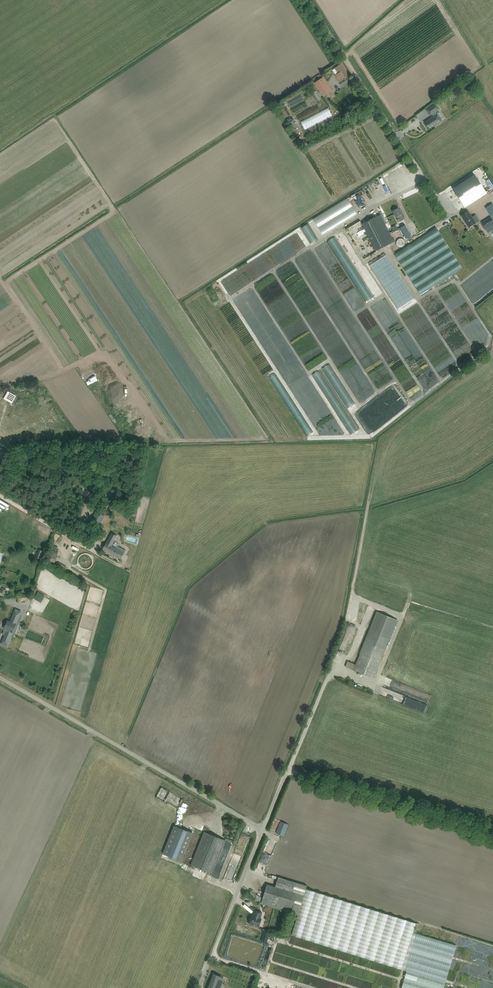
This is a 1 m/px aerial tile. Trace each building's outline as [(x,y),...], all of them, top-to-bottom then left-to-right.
[(342,64),(338,67),(335,68),(338,74),(335,76),(339,82),(349,76),(342,64)] [(321,79),(315,83),(324,96),(331,91),(326,83),(325,84),(321,79)] [(432,114),(434,116),(425,123),(429,129),(433,126),(434,126),(442,121),(438,114),(437,114),(435,112),(439,109),(437,107),(438,106),(436,104),(427,110),(430,115),(432,114)] [(475,175),(453,189),(465,206),(483,194),(486,193),(475,175)] [(389,192),(393,191),(386,177),(383,179),(389,192)] [(352,220),(361,215),(352,198),(317,217),(322,225),(320,226),(326,237),(353,222),(352,220)] [(398,222),(400,222),(404,220),(399,208),(393,211),(396,218),(398,217),(399,219),(397,220),(398,222)] [(468,211),(461,216),(469,227),(479,221),(476,214),(472,217),(468,211)] [(374,252),(388,245),(394,242),(380,215),(362,224),(373,245),(371,246),(374,252)] [(486,229),(492,224),(492,219),(491,216),(482,222),(486,229)] [(411,236),(406,225),(401,228),(406,239),(411,236)] [(304,229),(316,244),(321,240),(311,226),(309,228),(308,226),(304,229)] [(376,300),(341,235),(330,240),(365,303),(370,300),(371,302),(376,300)] [(401,314),(420,302),(392,255),(388,258),(388,259),(376,266),(387,285),(385,286),(401,314)] [(326,370),(331,377),(338,373),(334,365),(326,370)] [(317,375),(354,437),(361,432),(325,371),(317,375)] [(335,375),(331,377),(336,384),(342,379),(339,375),(336,377),(335,375)] [(359,405),(347,384),(339,388),(351,410),(359,405)] [(8,391),(5,396),(13,401),(16,396),(8,391)] [(105,545),(103,549),(121,559),(123,555),(125,551),(118,547),(117,548),(112,546),(117,536),(112,533),(105,545)] [(41,559),(44,551),(39,549),(36,557),(41,559)] [(58,555),(57,555),(58,552),(52,550),(51,553),(48,561),(55,564),(58,555)] [(57,565),(57,566),(65,570),(65,569),(67,567),(59,562),(57,565)] [(38,592),(34,599),(41,602),(45,596),(38,592)] [(7,630),(1,644),(7,646),(13,633),(15,634),(18,625),(16,624),(21,612),(15,609),(10,622),(8,621),(4,629),(7,630)] [(373,679),(375,674),(387,645),(397,620),(377,612),(367,637),(356,664),(348,661),(347,662),(345,667),(354,670),(354,671),(373,679)] [(158,795),(156,797),(166,803),(167,801),(177,807),(182,799),(170,792),(162,788),(157,795),(158,795)] [(276,833),(284,836),(288,824),(281,821),(276,833)] [(174,825),(163,854),(182,861),(193,833),(174,825)] [(225,840),(204,832),(191,865),(212,873),(225,840)] [(236,860),(243,861),(245,850),(243,849),(242,854),(237,853),(236,860)] [(259,868),(264,869),(264,872),(267,873),(269,866),(263,864),(260,863),(259,868)] [(267,884),(261,903),(266,905),(298,915),(306,889),(307,886),(278,877),(275,887),(267,884)] [(292,935),(407,971),(402,987),(444,987),(448,972),(453,957),(456,945),(413,933),(416,923),(306,889),(298,915),(292,935)] [(260,918),(262,913),(255,910),(253,916),(252,916),(249,924),(254,925),(255,925),(255,927),(257,927),(258,926),(259,927),(262,919),(260,918)] [(207,987),(221,987),(224,978),(213,974),(210,980),(207,987)]
